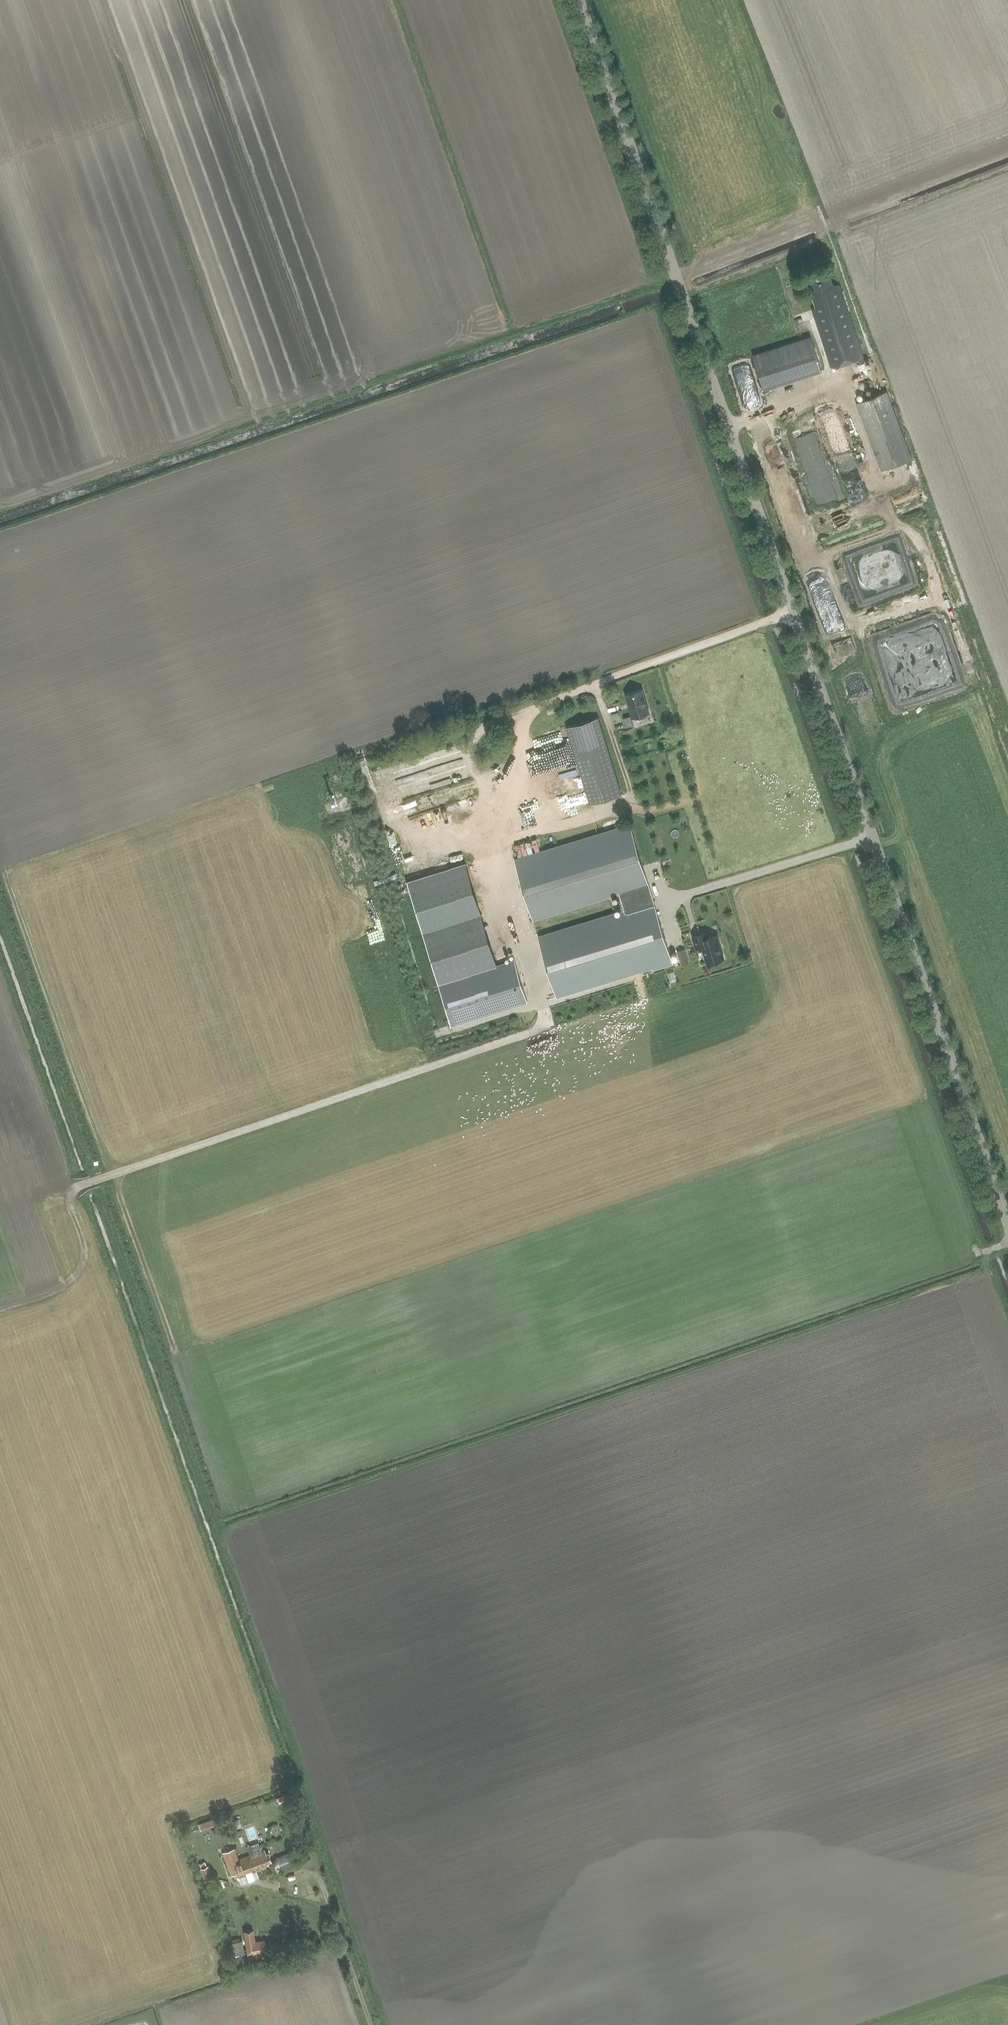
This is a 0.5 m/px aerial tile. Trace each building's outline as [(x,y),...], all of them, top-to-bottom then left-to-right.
[(830,368),(862,357),(839,286),(832,285),(828,272),(808,279),(812,292),(810,292),(815,308),(811,309),(830,368)] [(809,336),(752,354),(763,389),(821,370),(809,336)] [(881,470),(912,458),(887,391),(856,403),(881,470)] [(817,505),(835,499),(813,432),(794,438),(817,505)] [(625,694),(632,718),(650,713),(643,689),(625,694)] [(633,724),(630,716),(623,718),(626,726),(633,724)] [(590,804),(622,794),(599,717),(566,727),(590,804)] [(557,766),(564,764),(554,730),(528,737),(531,747),(525,749),(527,755),(530,754),(538,780),(545,778),(544,776),(559,772),(557,766)] [(630,826),(516,861),(534,920),(620,894),(648,885),(630,826)] [(625,911),(539,938),(556,995),(652,966),(653,970),(673,964),(649,885),(620,894),(625,911)] [(705,932),(692,936),(696,949),(703,947),(708,963),(723,959),(717,936),(707,938),(705,932)] [(689,963),(685,949),(677,952),(681,966),(689,963)] [(451,1024),(527,1000),(515,961),(439,984),(451,1024)] [(668,973),(671,982),(676,981),(674,972),(668,973)] [(418,1032),(424,1031),(418,1012),(413,1013),(418,1032)] [(441,1020),(429,1024),(431,1029),(443,1025),(441,1020)] [(213,1818),(198,1823),(201,1830),(216,1824),(213,1818)] [(239,1861),(235,1850),(223,1854),(231,1877),(237,1874),(239,1878),(269,1867),(268,1863),(271,1862),(267,1853),(266,1854),(265,1851),(239,1861)] [(277,1859),(282,1871),(293,1866),(288,1854),(277,1859)] [(208,1865),(200,1868),(204,1879),(212,1877),(208,1865)] [(243,1931),(247,1954),(267,1951),(265,1939),(255,1941),(253,1930),(243,1931)]
